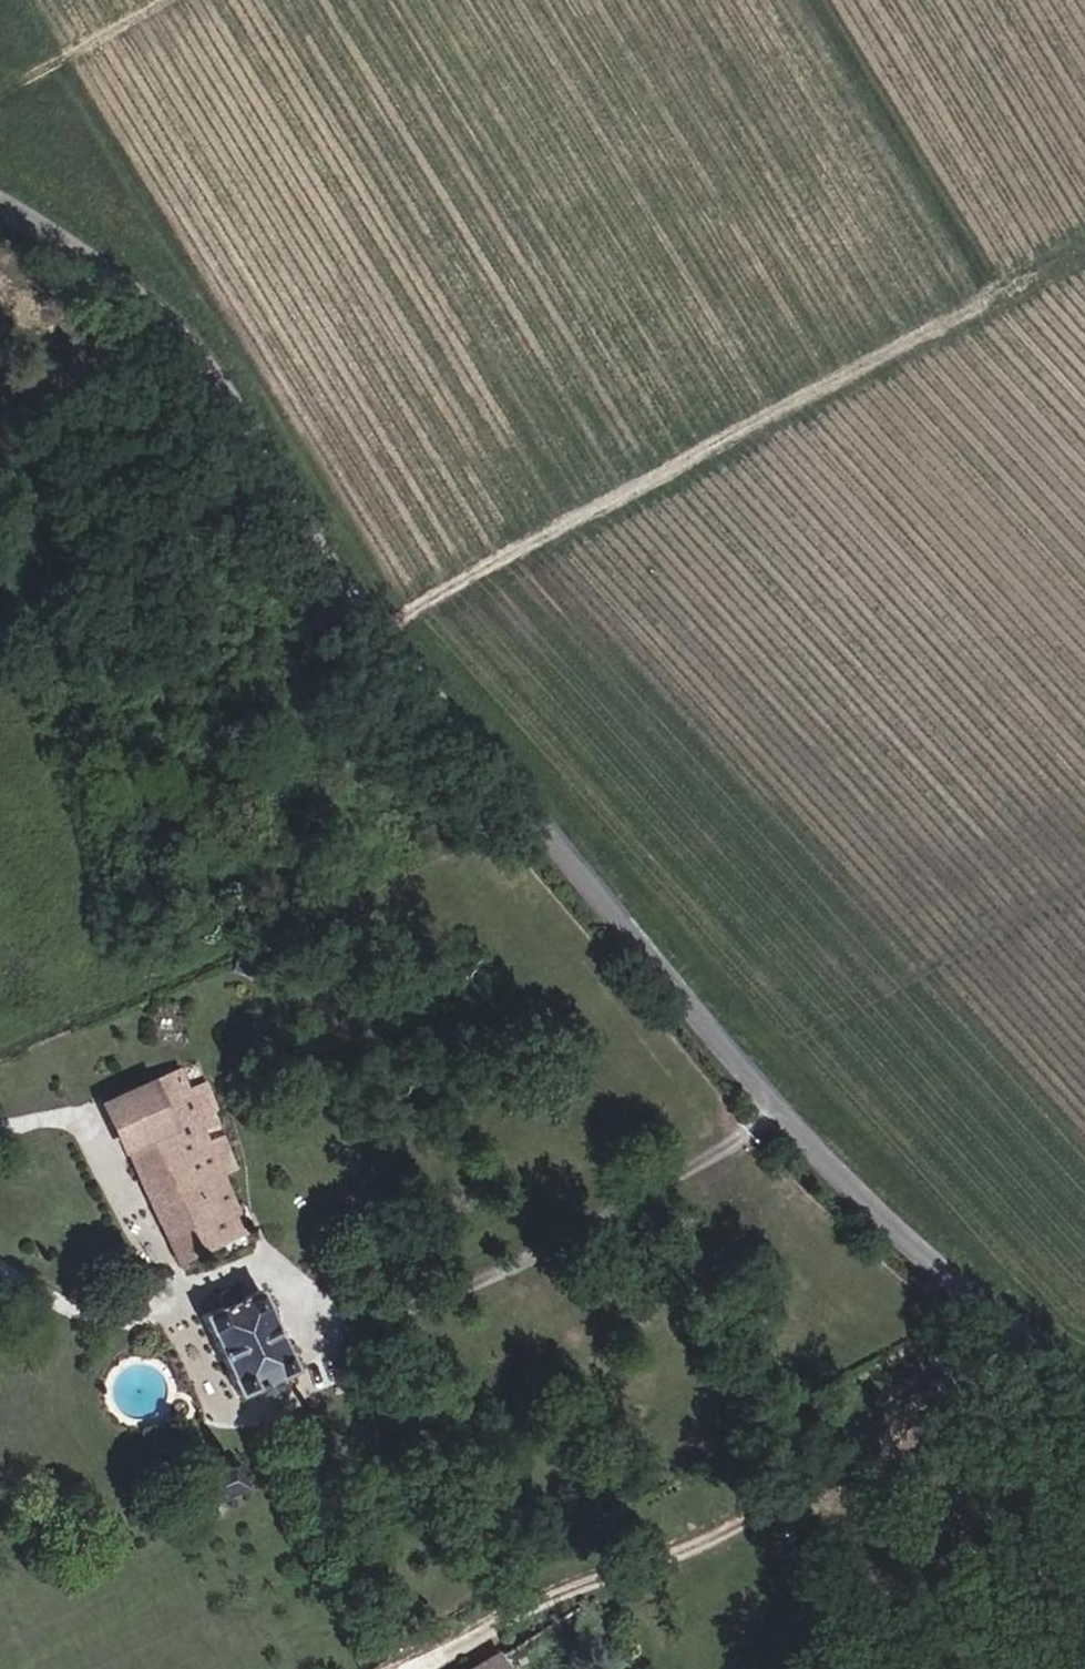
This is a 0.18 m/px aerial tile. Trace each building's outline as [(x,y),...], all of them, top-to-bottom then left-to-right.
[(266,982),(271,968),(246,959),(240,975),(266,982)] [(223,1135),(207,1141),(204,1130),(218,1125),(212,1108),(215,1107),(206,1083),(187,1090),(180,1068),(104,1102),(179,1262),(246,1233),(222,1175),(236,1170),(223,1135)] [(286,1354),(283,1352),(265,1312),(266,1307),(260,1292),(241,1300),(238,1292),(235,1292),(230,1288),(222,1291),(219,1300),(222,1308),(203,1316),(209,1334),(213,1336),(230,1377),(229,1378),(237,1394),(256,1386),(258,1392),(267,1397),(275,1395),(279,1387),(275,1378),(293,1371),(286,1354)] [(210,1503),(249,1489),(238,1461),(198,1476),(210,1503)] [(495,1656),(474,1668),(503,1668),(495,1656)]
